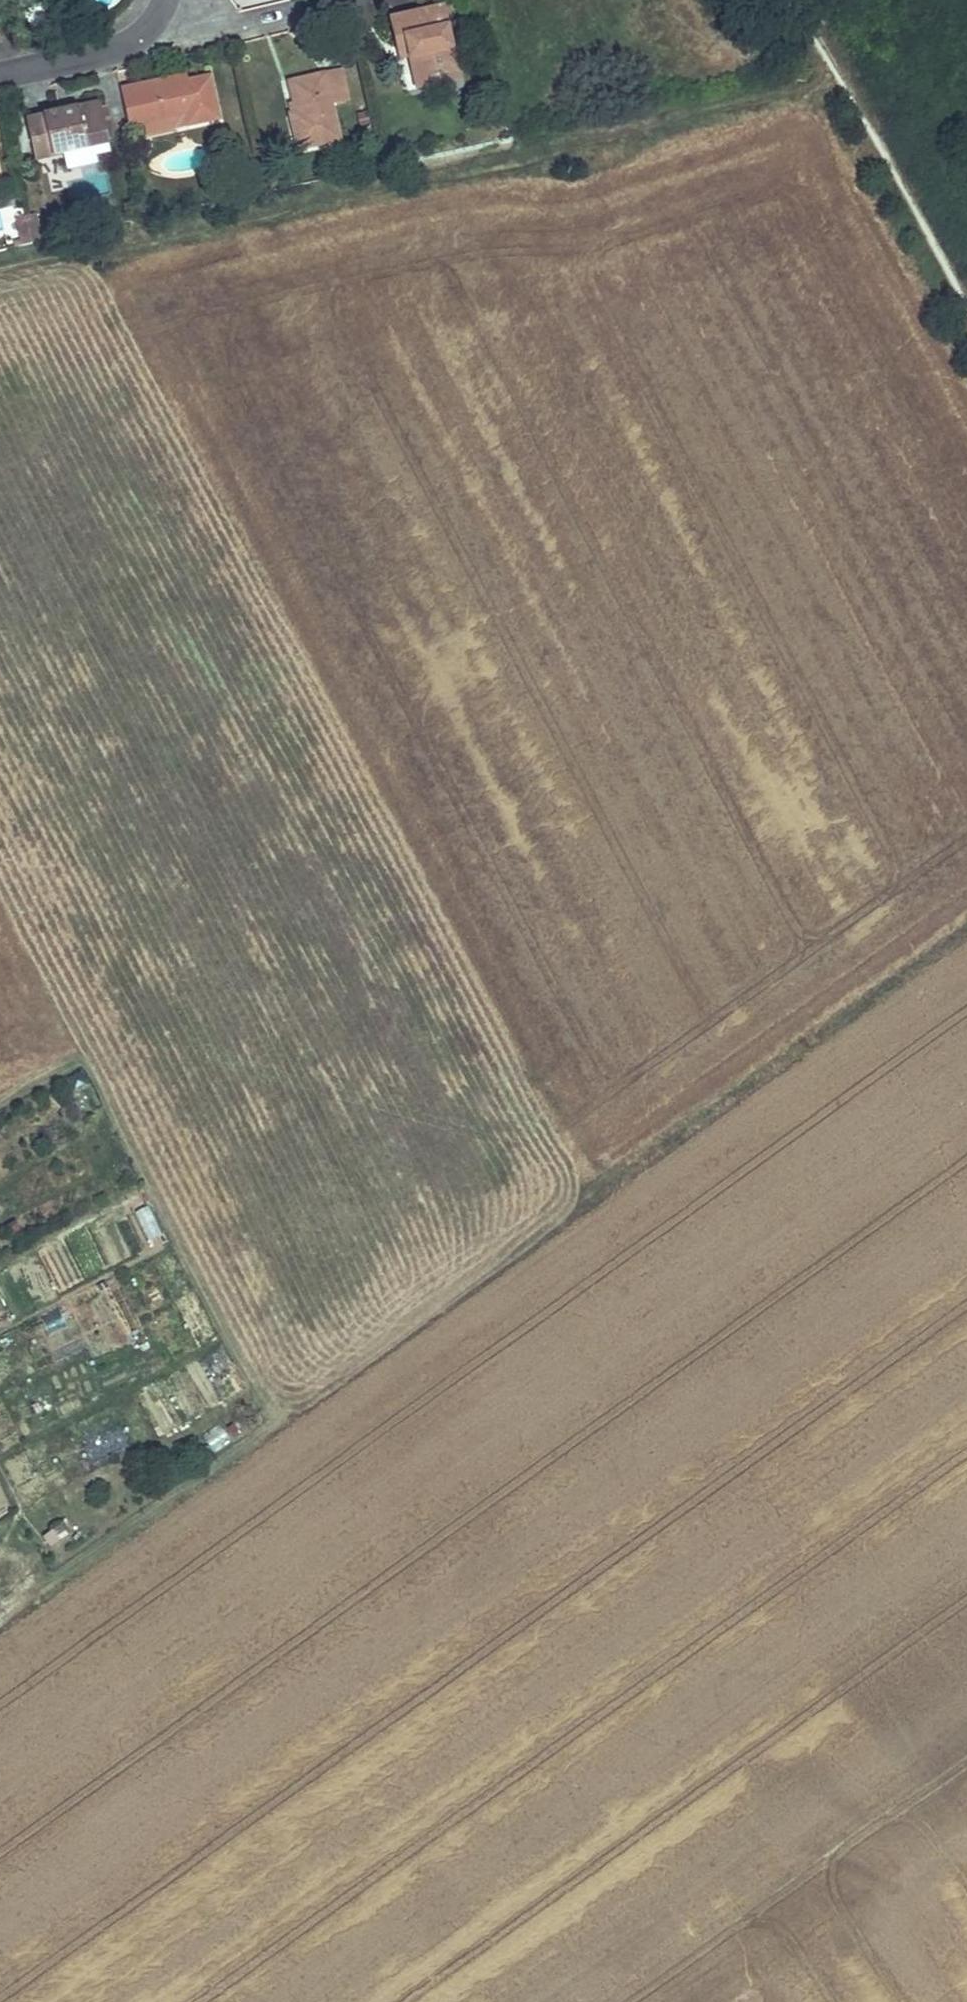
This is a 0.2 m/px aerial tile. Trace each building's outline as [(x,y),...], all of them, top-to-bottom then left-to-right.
[(391,12),(397,40),(407,37),(410,52),(417,82),(435,78),(433,68),(452,64),(438,2),(391,12)] [(407,37),(397,40),(400,54),(410,52),(407,37)] [(433,68),(435,78),(454,74),(452,64),(433,68)] [(290,76),(294,97),(297,108),(290,109),(298,144),(340,135),(332,98),(347,95),(341,65),(290,76)] [(212,68),(187,73),(189,79),(213,73),(212,68)] [(187,73),(138,84),(139,90),(124,93),(131,126),(188,114),(191,126),(223,119),(213,73),(189,79),(187,73)] [(139,90),(138,84),(123,87),(124,93),(139,90)] [(297,108),(294,97),(288,98),(290,109),(297,108)] [(109,140),(102,108),(101,103),(29,119),(38,158),(71,151),(109,143),(109,140)] [(110,107),(102,108),(109,140),(116,138),(110,107)] [(111,151),(109,143),(71,151),(72,159),(111,151)] [(19,218),(21,230),(32,228),(30,221),(29,215),(19,218)] [(33,234),(42,232),(39,219),(30,221),(32,228),(33,234)] [(34,237),(35,241),(44,239),(42,232),(33,234),(34,237)] [(0,1335),(0,1390),(91,1353),(95,1363),(132,1348),(108,1291),(0,1335)] [(50,1546),(71,1534),(66,1523),(44,1535),(50,1546)]
